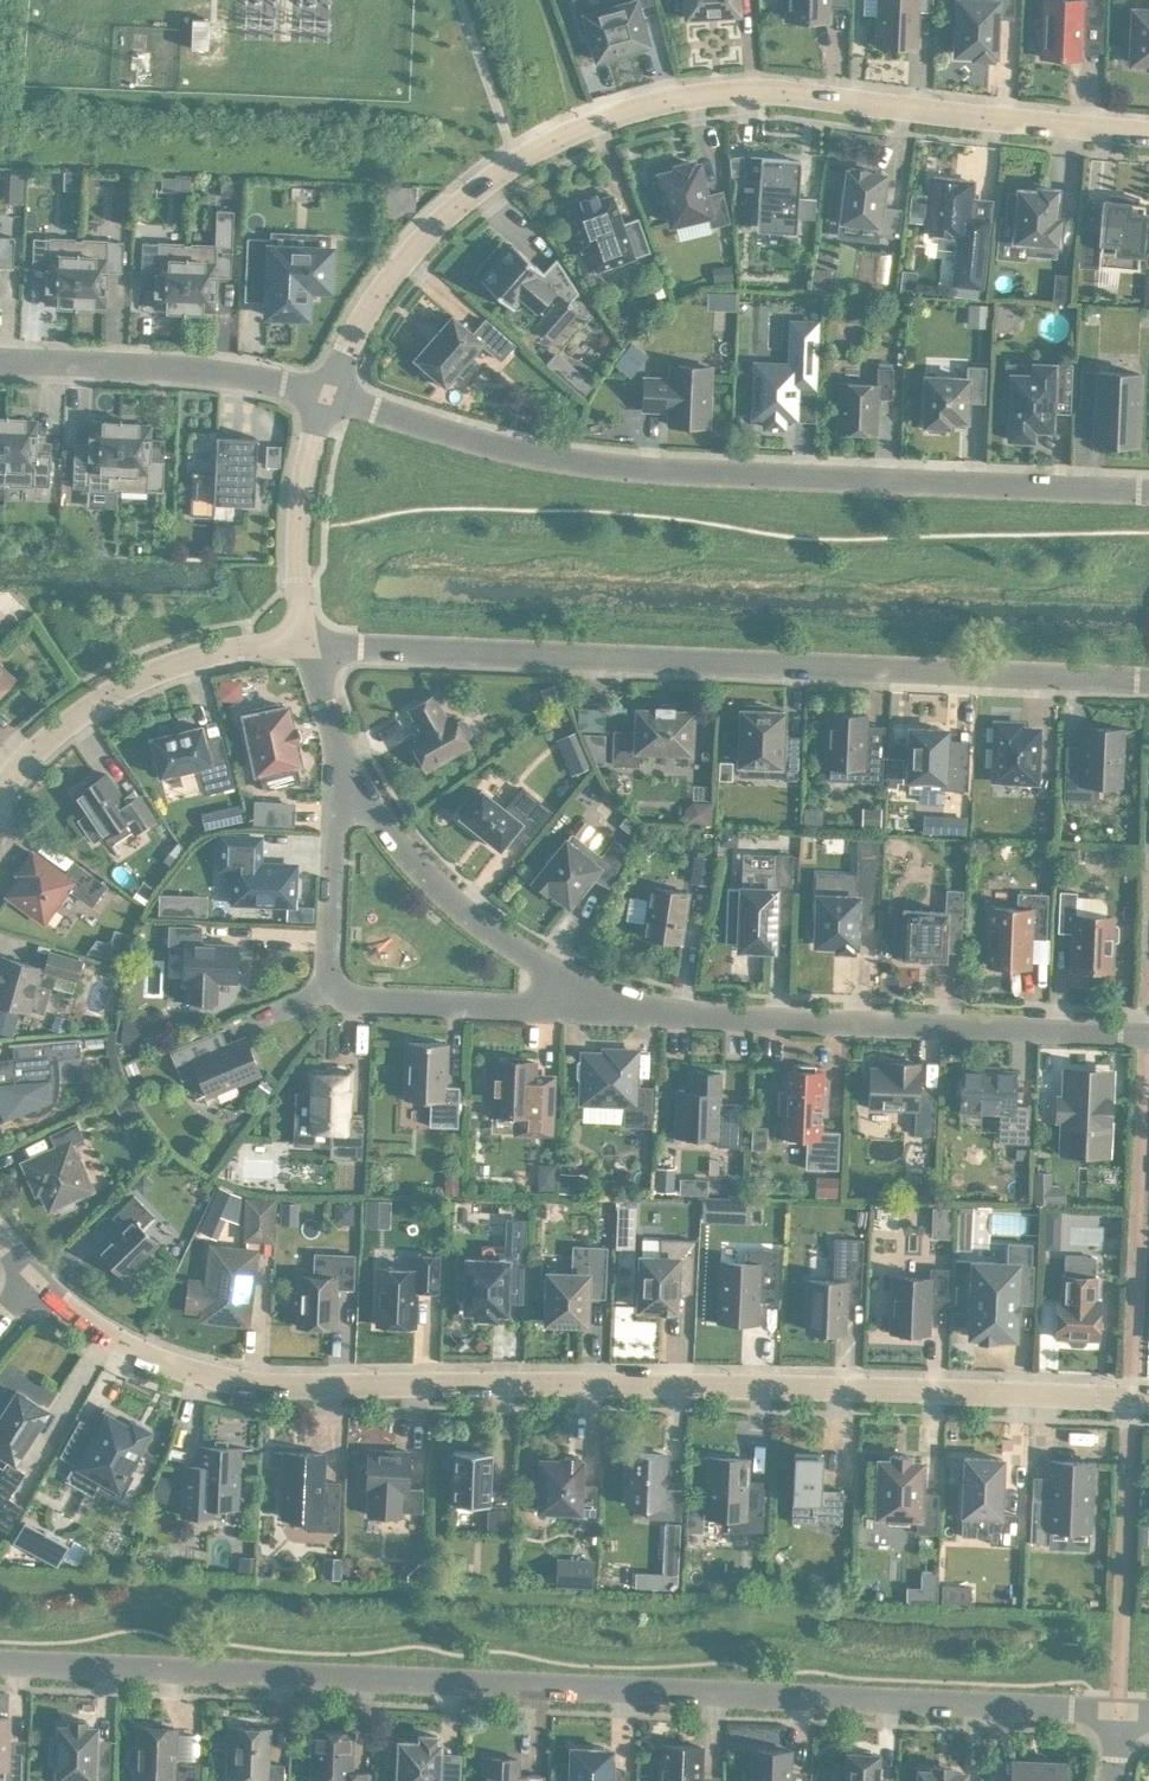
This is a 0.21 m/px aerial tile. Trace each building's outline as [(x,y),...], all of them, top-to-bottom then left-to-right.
[(651,0),(635,0),(604,9),(603,3),(576,10),(583,33),(589,31),(597,60),(616,55),(618,55),(618,54),(627,52),(628,52),(630,52),(629,51),(649,46),(638,7),(652,3),(651,0)] [(676,10),(686,9),(686,18),(740,14),(739,0),(675,0),(676,10)] [(848,0),(782,0),(782,6),(787,7),(787,20),(829,22),(830,5),(848,6),(848,0)] [(933,0),(881,0),(879,47),(915,48),(916,11),(932,12),(933,0)] [(1014,0),(984,0),(984,2),(959,1),(959,6),(952,5),(951,25),(958,25),(957,53),(975,54),(975,57),(992,58),(992,55),(995,55),(996,18),(1013,19),(1014,0)] [(1104,0),(1044,0),(1043,21),(1037,20),(1034,24),(1033,43),(1036,46),(1042,46),(1042,57),(1081,59),(1082,26),(1103,27),(1104,0)] [(1134,11),(1133,30),(1129,29),(1128,48),(1132,49),(1132,63),(1148,64),(1148,68),(1148,11),(1134,11)] [(744,157),(730,158),(731,176),(745,175),(744,157)] [(800,175),(801,160),(750,157),(752,178),(760,179),(757,227),(775,228),(775,229),(783,230),(783,229),(796,230),(797,218),(814,219),(817,200),(799,199),(800,182),(803,182),(803,175),(800,175)] [(706,196),(698,165),(694,166),(693,163),(677,167),(678,170),(661,175),(662,181),(655,183),(660,199),(666,198),(672,223),(709,214),(712,226),(729,222),(722,192),(706,196)] [(883,192),(885,175),(867,172),(868,170),(851,168),(851,170),(848,170),(841,221),(877,226),(876,235),(899,238),(902,210),(886,208),(888,192),(883,192)] [(827,170),(825,186),(839,188),(841,172),(827,170)] [(64,171),(64,190),(81,191),(81,172),(64,171)] [(178,178),(178,192),(189,192),(189,178),(178,178)] [(936,178),(930,235),(960,238),(955,285),(982,288),(989,220),(970,218),(974,182),(936,178)] [(221,182),(221,197),(241,197),(241,182),(221,182)] [(387,185),(386,210),(416,210),(416,186),(387,185)] [(1054,219),(1057,191),(1040,190),(1040,193),(1020,191),(1020,195),(1009,194),(1007,217),(1017,218),(1015,241),(1057,245),(1060,220),(1054,219)] [(912,194),(910,216),(924,217),(926,195),(912,194)] [(596,195),(594,196),(583,200),(581,200),(582,202),(583,205),(569,211),(583,251),(589,249),(597,271),(650,252),(638,218),(623,224),(613,195),(598,200),(597,197),(596,195)] [(1139,249),(1140,249),(1144,204),(1137,204),(1138,198),(1112,196),(1111,201),(1104,201),(1101,234),(1085,233),(1082,265),(1124,268),(1124,267),(1125,248),(1139,249)] [(185,312),(202,312),(202,311),(214,311),(215,299),(217,299),(217,291),(215,291),(216,276),(231,277),(232,247),(234,211),(217,211),(215,246),(188,245),(185,312)] [(13,268),(15,238),(0,237),(0,267),(13,268)] [(59,306),(76,307),(79,240),(34,238),(32,269),(48,269),(47,284),(45,284),(45,291),(47,291),(46,304),(59,304),(59,306)] [(247,239),(246,279),(268,280),(267,315),(307,317),(308,297),(316,297),(316,289),(330,290),(331,249),(271,247),(272,240),(247,239)] [(79,240),(76,307),(93,308),(93,306),(105,306),(106,294),(108,294),(108,287),(106,287),(107,272),(122,272),(124,242),(79,240)] [(168,311),(185,312),(188,245),(143,243),(141,273),(157,274),(156,289),(154,289),(154,296),(156,296),(155,309),(168,309),(168,311)] [(543,317),(536,324),(553,339),(580,309),(571,301),(579,292),(556,258),(544,272),(512,245),(481,281),(513,308),(522,298),(543,317)] [(732,266),(713,268),(715,283),(733,280),(732,266)] [(813,269),(810,291),(829,293),(832,271),(813,269)] [(659,279),(643,285),(649,302),(665,295),(659,279)] [(969,305),(968,326),(989,327),(990,306),(969,305)] [(501,360),(515,345),(486,320),(474,334),(453,316),(439,332),(438,332),(429,343),(415,359),(428,370),(425,374),(439,386),(442,382),(446,385),(457,372),(463,377),(477,361),(471,356),(482,344),(501,360)] [(814,388),(817,323),(792,322),(790,365),(756,364),(754,417),(765,417),(765,427),(772,427),(772,430),(777,430),(777,427),(784,428),(784,418),(796,419),(798,387),(814,388)] [(632,343),(615,365),(631,377),(648,355),(632,343)] [(571,365),(560,377),(583,397),(594,384),(571,365)] [(1069,403),(1070,403),(1071,366),(1034,365),(1034,376),(1012,375),(1010,402),(1005,402),(1004,421),(1010,422),(1009,440),(1033,441),(1034,429),(1052,430),(1053,412),(1055,412),(1055,411),(1053,411),(1053,399),(1069,400),(1069,403)] [(669,425),(708,427),(711,368),(672,366),(671,379),(645,378),(644,410),(660,410),(661,407),(670,408),(669,425)] [(968,367),(967,378),(926,377),(924,425),(929,426),(928,431),(945,432),(946,426),(950,426),(951,420),(963,421),(962,426),(964,426),(964,421),(967,421),(968,402),(984,403),(986,368),(968,367)] [(892,399),(894,368),(878,368),(877,385),(841,384),(839,432),(876,434),(878,399),(892,399)] [(1094,443),(1137,445),(1140,374),(1081,371),(1080,407),(1096,408),(1094,443)] [(8,415),(5,485),(50,487),(51,457),(36,456),(36,441),(38,441),(38,434),(37,434),(37,421),(25,421),(25,419),(8,418),(9,415),(8,415)] [(73,488),(118,490),(121,420),(120,423),(104,422),(104,424),(92,424),(91,436),(89,436),(89,443),(91,443),(90,458),(75,458),(73,488)] [(121,420),(118,490),(163,492),(164,461),(149,461),(150,446),(151,446),(152,439),(150,439),(150,426),(138,426),(138,424),(122,423),(122,420),(121,420)] [(190,516),(214,517),(215,503),(255,505),(257,443),(259,443),(259,442),(255,442),(255,437),(230,436),(230,441),(215,440),(215,442),(217,442),(216,472),(193,471),(190,516)] [(267,445),(266,466),(280,466),(281,446),(267,445)] [(0,666),(0,695),(14,679),(0,666)] [(453,715),(447,718),(434,695),(409,709),(422,732),(409,739),(426,771),(470,746),(465,738),(470,736),(471,732),(465,722),(461,721),(457,723),(453,715)] [(279,704),(252,710),(253,714),(246,716),(257,771),(260,771),(264,790),(300,782),(296,763),(299,763),(298,760),(299,757),(298,750),(296,748),(290,722),(291,719),(290,713),(288,710),(287,707),(280,709),(279,704)] [(799,748),(782,748),(784,712),(764,711),(765,706),(746,705),(746,710),(741,710),(739,765),(766,766),(766,778),(797,779),(799,748)] [(639,749),(689,751),(691,713),(673,713),(674,708),(657,707),(656,712),(639,711),(638,733),(614,732),(613,765),(638,766),(639,749)] [(884,755),(865,754),(867,716),(829,714),(826,767),(864,768),(863,782),(883,783),(884,755)] [(994,781),(1037,782),(1039,730),(1021,730),(1021,725),(997,724),(994,781)] [(226,756),(210,760),(202,726),(151,739),(161,776),(164,775),(165,779),(169,782),(177,780),(180,776),(179,771),(197,767),(204,794),(234,787),(226,756)] [(943,781),(943,790),(968,791),(969,756),(946,755),(947,731),(943,731),(939,727),(930,727),(927,730),(911,729),(909,779),(943,781)] [(1121,786),(1123,731),(1124,730),(1084,728),(1083,749),(1080,752),(1080,760),(1067,760),(1065,801),(1095,802),(1096,785),(1121,786)] [(605,735),(583,734),(596,765),(604,765),(605,735)] [(138,796),(127,804),(106,774),(96,781),(93,778),(84,785),(86,788),(75,795),(103,837),(104,836),(110,846),(141,825),(142,828),(154,819),(138,796)] [(477,830),(499,847),(498,848),(500,849),(502,847),(519,825),(531,835),(550,811),(523,789),(506,810),(483,792),(484,792),(482,790),(480,792),(480,793),(474,800),(471,798),(460,811),(463,814),(462,815),(460,817),(462,818),(463,818),(464,819),(461,822),(475,833),(477,830)] [(255,799),(254,824),(294,827),(296,802),(255,799)] [(239,805),(221,809),(224,825),(242,821),(239,805)] [(804,808),(804,827),(822,827),(822,809),(804,808)] [(626,817),(620,825),(631,835),(638,827),(626,817)] [(943,817),(943,834),(965,835),(966,817),(943,817)] [(556,856),(553,853),(544,865),(547,867),(534,883),(545,892),(548,888),(568,905),(590,878),(609,887),(625,850),(614,842),(600,859),(572,836),(556,856)] [(234,902),(290,904),(290,899),(296,896),(297,875),(291,872),(291,867),(271,866),(271,864),(270,864),(270,866),(259,865),(260,839),(223,838),(222,869),(235,869),(234,902)] [(178,843),(165,860),(173,866),(186,849),(178,843)] [(69,888),(92,905),(105,886),(75,864),(66,876),(33,853),(18,874),(22,877),(8,896),(44,922),(69,888)] [(774,885),(791,886),(792,856),(776,855),(774,885)] [(691,881),(708,884),(712,860),(695,857),(691,881)] [(857,908),(877,909),(879,861),(859,860),(857,898),(819,896),(817,919),(813,919),(810,921),(810,933),(813,937),(817,937),(817,944),(838,944),(838,949),(852,950),(852,945),(855,945),(857,908)] [(643,937),(682,943),(689,893),(651,887),(643,937)] [(768,929),(774,930),(776,890),(742,889),(739,949),(768,950),(768,929)] [(942,959),(945,959),(945,956),(946,928),(962,929),(963,891),(947,890),(946,912),(945,912),(906,910),(903,910),(903,913),(904,913),(902,954),(901,954),(901,958),(904,958),(904,957),(942,959)] [(1119,928),(1114,925),(1115,918),(1076,916),(1077,892),(1060,892),(1058,933),(1073,933),(1071,969),(1112,971),(1114,944),(1118,942),(1119,928)] [(883,894),(882,920),(892,920),(892,894),(883,894)] [(1031,925),(1046,926),(1047,896),(1019,895),(1019,909),(991,908),(988,965),(1029,967),(1031,925)] [(192,1006),(212,1007),(212,1002),(216,1003),(217,981),(236,982),(238,946),(200,944),(201,928),(170,927),(169,945),(185,945),(183,980),(189,980),(188,1001),(192,1002),(192,1006)] [(111,944),(106,958),(119,962),(124,948),(111,944)] [(77,980),(82,961),(50,952),(45,969),(1,957),(0,959),(0,1003),(30,1011),(38,983),(52,987),(56,974),(77,980)] [(11,1040),(19,1014),(0,1009),(0,1036),(11,1040)] [(56,1015),(52,1029),(63,1033),(68,1019),(56,1015)] [(124,1019),(122,1042),(139,1044),(142,1021),(124,1019)] [(107,1030),(107,1039),(115,1039),(116,1031),(107,1030)] [(183,1080),(199,1073),(208,1096),(260,1074),(245,1038),(226,1046),(222,1044),(219,1045),(214,1033),(171,1051),(183,1080)] [(20,1114),(29,1116),(39,1115),(48,1111),(55,1103),(58,1094),(59,1084),(57,1058),(80,1056),(78,1040),(81,1040),(81,1038),(13,1044),(15,1059),(0,1061),(0,1122),(20,1114)] [(406,1100),(431,1101),(430,1126),(458,1127),(459,1087),(445,1087),(447,1044),(408,1042),(406,1100)] [(652,1089),(635,1088),(636,1052),(616,1051),(616,1056),(584,1055),(584,1061),(580,1061),(578,1063),(578,1078),(580,1080),(583,1080),(582,1102),(626,1104),(625,1126),(650,1127),(652,1089)] [(539,1079),(534,1078),(535,1062),(489,1060),(487,1098),(494,1098),(493,1114),(509,1115),(509,1122),(530,1123),(529,1133),(550,1134),(553,1084),(539,1084),(539,1079)] [(136,1063),(125,1068),(129,1076),(140,1071),(136,1063)] [(934,1102),(917,1101),(919,1064),(887,1063),(887,1069),(871,1068),(869,1108),(917,1110),(916,1134),(933,1135),(934,1102)] [(823,1072),(815,1072),(816,1066),(798,1065),(794,1065),(793,1071),(786,1070),(785,1093),(779,1092),(778,1114),(784,1114),(783,1137),(787,1137),(787,1141),(788,1142),(788,1141),(807,1142),(806,1168),(838,1170),(840,1132),(821,1131),(821,1121),(822,1121),(822,1120),(821,1120),(821,1110),(822,1110),(822,1108),(823,1072)] [(310,1130),(332,1131),(331,1158),(361,1159),(363,1119),(349,1118),(349,1112),(351,1112),(352,1111),(349,1111),(349,1106),(352,1106),(352,1105),(349,1105),(350,1076),(349,1076),(349,1071),(331,1070),(331,1075),(313,1074),(310,1130)] [(1030,1106),(1014,1105),(1015,1072),(963,1070),(961,1111),(1000,1112),(999,1131),(1011,1132),(1011,1143),(1029,1144),(1030,1106)] [(743,1104),(720,1103),(721,1074),(694,1073),(693,1093),(678,1092),(676,1136),(717,1138),(716,1147),(741,1148),(743,1104)] [(262,1080),(255,1090),(266,1097),(272,1087),(262,1080)] [(1064,1142),(1106,1144),(1109,1083),(1067,1081),(1066,1099),(1060,1099),(1059,1118),(1065,1118),(1064,1142)] [(130,1096),(115,1104),(123,1118),(137,1111),(130,1096)] [(70,1144),(83,1138),(76,1123),(51,1135),(57,1149),(24,1164),(33,1181),(37,1179),(50,1208),(56,1206),(57,1209),(61,1211),(73,1205),(75,1201),(73,1198),(91,1189),(70,1144)] [(1016,1149),(1016,1160),(1030,1160),(1030,1150),(1016,1149)] [(657,1168),(657,1192),(674,1192),(674,1169),(657,1168)] [(1035,1173),(1035,1204),(1051,1204),(1051,1173),(1035,1173)] [(560,1174),(560,1191),(580,1191),(580,1174),(560,1174)] [(144,1175),(135,1185),(143,1194),(153,1184),(144,1175)] [(818,1177),(818,1196),(837,1197),(838,1177),(818,1177)] [(538,1180),(538,1189),(555,1189),(555,1180),(538,1180)] [(729,1180),(729,1194),(743,1195),(744,1181),(729,1180)] [(221,1187),(215,1200),(241,1212),(241,1197),(221,1187)] [(134,1195),(112,1217),(122,1228),(98,1251),(124,1277),(158,1244),(142,1228),(154,1216),(134,1195)] [(616,1198),(616,1210),(618,1210),(617,1228),(635,1228),(636,1207),(636,1198),(616,1198)] [(366,1201),(366,1227),(391,1228),(391,1201),(366,1201)] [(704,1201),(703,1222),(724,1223),(725,1202),(704,1201)] [(247,1238),(271,1239),(272,1203),(248,1202),(247,1238)] [(281,1203),(280,1224),(295,1225),(296,1203),(281,1203)] [(958,1207),(957,1249),(972,1250),(973,1208),(958,1207)] [(933,1209),(933,1221),(951,1221),(951,1209),(933,1209)] [(1047,1213),(1047,1225),(1061,1225),(1061,1213),(1047,1213)] [(676,1292),(692,1293),(694,1241),(661,1239),(660,1258),(641,1258),(639,1308),(660,1309),(662,1309),(670,1309),(670,1310),(672,1310),(672,1309),(675,1310),(676,1292)] [(846,1296),(861,1296),(863,1240),(834,1239),(833,1281),(808,1280),(806,1330),(844,1331),(846,1296)] [(1034,1266),(1031,1266),(1032,1245),(1009,1244),(1008,1265),(975,1264),(974,1285),(969,1285),(968,1308),(973,1309),(972,1335),(979,1335),(979,1341),(996,1341),(996,1336),(1014,1337),(1015,1314),(1016,1314),(1016,1301),(1031,1302),(1031,1304),(1032,1304),(1034,1266)] [(586,1287),(605,1288),(607,1248),(586,1247),(586,1257),(572,1256),(572,1275),(549,1274),(549,1280),(544,1279),(543,1296),(548,1296),(547,1321),(552,1321),(552,1326),(568,1327),(568,1322),(585,1323),(586,1287)] [(762,1294),(775,1294),(777,1250),(746,1249),(745,1263),(720,1262),(718,1321),(757,1323),(758,1300),(762,1297),(762,1294)] [(220,1250),(215,1285),(194,1282),(191,1310),(215,1313),(214,1318),(247,1322),(248,1312),(251,1309),(253,1299),(250,1295),(248,1295),(253,1254),(220,1250)] [(337,1288),(353,1289),(355,1256),(315,1254),(314,1277),(300,1276),(300,1293),(295,1293),(294,1309),(299,1309),(298,1326),(335,1328),(337,1288)] [(417,1291),(438,1292),(440,1257),(418,1256),(417,1270),(380,1268),(377,1325),(415,1327),(417,1291)] [(478,1311),(477,1316),(494,1317),(495,1311),(505,1312),(506,1291),(523,1292),(524,1259),(506,1258),(506,1262),(469,1260),(468,1278),(460,1277),(459,1298),(467,1299),(467,1310),(478,1311)] [(930,1297),(947,1298),(948,1270),(931,1269),(931,1279),(893,1277),(891,1332),(900,1332),(899,1337),(920,1338),(920,1333),(929,1333),(930,1297)] [(1100,1301),(1096,1301),(1097,1277),(1064,1276),(1063,1299),(1058,1299),(1056,1338),(1069,1339),(1069,1343),(1072,1346),(1082,1346),(1085,1343),(1086,1339),(1099,1340),(1100,1301)] [(954,1313),(953,1327),(965,1327),(965,1313),(954,1313)] [(14,1461),(36,1428),(31,1425),(42,1407),(18,1392),(15,1397),(4,1390),(0,1397),(0,1452),(14,1461)] [(133,1476),(126,1472),(148,1432),(133,1424),(130,1429),(117,1422),(120,1417),(106,1409),(94,1430),(99,1433),(81,1466),(104,1479),(100,1486),(121,1497),(133,1476)] [(237,1508),(240,1450),(240,1449),(201,1447),(200,1467),(196,1470),(196,1473),(183,1473),(181,1515),(214,1517),(215,1507),(237,1508)] [(448,1468),(453,1468),(451,1502),(488,1504),(487,1528),(509,1529),(511,1492),(490,1491),(492,1452),(454,1450),(453,1455),(449,1455),(448,1468)] [(423,1489),(409,1489),(411,1453),(368,1451),(367,1466),(365,1466),(361,1470),(360,1483),(364,1487),(366,1487),(366,1491),(370,1491),(369,1515),(401,1517),(401,1512),(422,1513),(423,1489)] [(326,1490),(323,1487),(324,1454),(285,1453),(282,1517),(307,1519),(307,1530),(338,1531),(339,1490),(326,1490)] [(682,1491),(663,1490),(664,1455),(630,1453),(628,1506),(648,1507),(648,1518),(681,1519),(682,1491)] [(795,1454),(794,1484),(790,1484),(786,1498),(793,1499),(792,1522),(819,1524),(820,1519),(840,1524),(842,1525),(843,1490),(822,1489),(823,1455),(795,1454)] [(938,1495),(921,1494),(922,1463),(910,1462),(910,1456),(893,1455),(893,1461),(880,1461),(877,1516),(888,1516),(888,1523),(908,1524),(909,1517),(918,1517),(918,1532),(936,1532),(938,1495)] [(581,1463),(578,1463),(578,1457),(564,1457),(564,1462),(543,1461),(543,1465),(536,1465),(535,1488),(542,1489),(541,1509),(577,1510),(577,1514),(594,1515),(595,1486),(580,1486),(581,1463)] [(750,1486),(747,1482),(748,1460),(709,1458),(706,1517),(731,1518),(731,1529),(761,1531),(763,1490),(750,1489),(750,1486)] [(1017,1516),(1001,1515),(1003,1460),(965,1458),(963,1515),(991,1516),(991,1530),(1001,1531),(1000,1544),(1016,1545),(1017,1516)] [(1049,1530),(1091,1532),(1093,1463),(1050,1461),(1049,1501),(1032,1500),(1030,1542),(1048,1543),(1049,1530)] [(24,1473),(10,1464),(0,1480),(0,1527),(7,1532),(23,1508),(8,1499),(24,1473)] [(160,1476),(154,1499),(167,1503),(174,1479),(160,1476)] [(688,1507),(687,1531),(703,1531),(703,1507),(688,1507)] [(25,1520),(13,1542),(57,1566),(69,1544),(25,1520)] [(665,1523),(663,1574),(678,1574),(680,1523),(665,1523)] [(240,1557),(239,1575),(253,1575),(254,1557),(240,1557)] [(325,1558),(324,1578),(341,1579),(341,1558),(325,1558)] [(566,1585),(592,1586),(593,1567),(567,1566),(566,1585)] [(943,1585),(942,1603),(971,1604),(972,1586),(943,1585)] [(24,1754),(7,1753),(8,1717),(0,1717),(0,1768),(5,1769),(4,1780),(23,1780),(24,1754)] [(54,1742),(53,1762),(59,1762),(58,1778),(92,1779),(92,1780),(108,1780),(109,1765),(94,1764),(96,1728),(86,1728),(86,1721),(70,1720),(70,1727),(60,1727),(59,1742),(54,1742)] [(198,1761),(175,1760),(176,1729),(138,1727),(137,1748),(132,1747),(128,1751),(127,1762),(131,1766),(137,1766),(136,1780),(197,1780),(198,1761)] [(233,1754),(228,1754),(227,1770),(232,1770),(232,1777),(246,1778),(249,1780),(283,1780),(284,1765),(268,1764),(270,1729),(234,1727),(233,1754)] [(367,1773),(351,1772),(352,1732),(314,1730),(313,1779),(333,1780),(334,1780),(366,1780),(367,1773)] [(458,1772),(440,1772),(441,1743),(437,1743),(437,1736),(421,1735),(420,1742),(400,1741),(399,1746),(390,1745),(389,1766),(398,1766),(398,1780),(458,1780),(458,1772)] [(661,1780),(700,1780),(702,1747),(662,1745),(661,1780)] [(571,1780),(626,1780),(626,1779),(610,1779),(611,1750),(606,1750),(603,1747),(594,1746),(590,1750),(573,1749),(571,1780)] [(791,1751),(752,1749),(752,1765),(748,1765),(746,1768),(745,1779),(747,1780),(790,1780),(791,1751)] [(878,1755),(874,1754),(871,1751),(864,1750),(860,1754),(847,1753),(846,1780),(877,1780),(878,1755)] [(545,1776),(527,1775),(527,1777),(518,1777),(519,1759),(485,1758),(484,1780),(545,1780),(545,1776)] [(1064,1762),(1044,1762),(1044,1761),(1043,1761),(1043,1762),(1033,1761),(1032,1761),(1012,1760),(1011,1780),(1063,1780),(1064,1762)] [(920,1780),(964,1780),(964,1774),(921,1772),(920,1780)]
